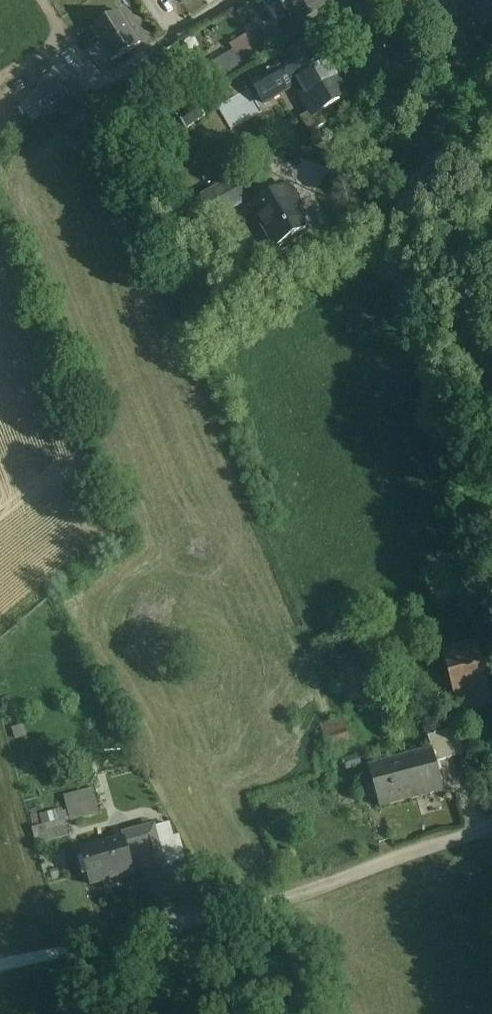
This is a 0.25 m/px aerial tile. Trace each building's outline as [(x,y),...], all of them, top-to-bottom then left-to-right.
[(291,29),(336,0),(273,0),(291,29)] [(484,18),(491,16),(491,0),(480,0),(484,18)] [(121,13),(92,31),(102,47),(93,52),(103,66),(111,61),(112,63),(141,45),(121,13)] [(247,35),(226,48),(238,68),(259,55),(247,35)] [(315,44),(244,85),(258,108),(291,89),(306,116),(322,107),(344,94),(315,44)] [(151,85),(145,75),(130,85),(137,95),(151,85)] [(58,84),(34,99),(45,116),(68,101),(58,84)] [(306,116),(296,122),(305,136),(331,122),(322,107),(306,116)] [(239,177),(204,197),(212,210),(247,190),(239,177)] [(302,210),(290,189),(256,209),(279,249),(308,233),(297,213),(302,210)] [(491,704),(475,640),(442,648),(458,712),(491,704)] [(345,722),(323,729),(329,749),(352,742),(345,722)] [(463,726),(428,736),(431,748),(432,748),(436,759),(470,749),(463,726)] [(431,748),(368,766),(379,808),(444,790),(436,759),(432,748),(431,748)] [(359,753),(339,759),(344,774),(364,768),(359,753)] [(94,788),(65,792),(70,818),(98,814),(94,788)] [(30,815),(38,846),(71,837),(63,806),(30,815)] [(171,823),(127,834),(135,873),(181,862),(171,823)] [(127,837),(82,847),(91,887),(136,877),(135,873),(127,837)]
